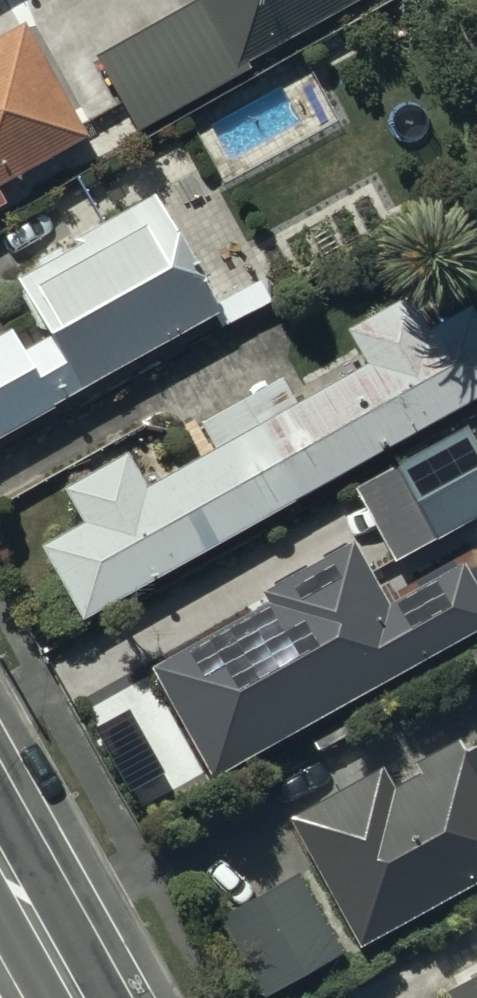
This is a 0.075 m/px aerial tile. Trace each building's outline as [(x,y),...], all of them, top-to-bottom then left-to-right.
[(211,6),(99,69),(139,139),(253,74),(247,63),(358,0),(208,0),(211,6)] [(25,36),(0,50),(0,188),(83,143),(25,36)] [(153,212),(21,288),(54,345),(24,362),(11,339),(0,345),(0,442),(214,319),(153,212)] [(245,407),(299,502),(476,402),(476,320),(454,279),(350,337),(370,373),(298,414),(282,386),(245,407)] [(299,502),(245,407),(206,428),(223,458),(147,501),(127,466),(73,496),(93,533),(51,557),(88,621),(299,502)] [(467,434),(360,491),(399,562),(476,520),(476,452),(467,434)] [(463,578),(388,620),(352,555),(267,603),(273,614),(160,677),(217,779),(476,634),(476,603),(463,578)] [(463,768),(395,807),(380,781),(296,829),(364,950),(476,887),(476,793),(463,768)] [(298,882),(222,923),(263,997),(272,997),(341,960),(298,882)]
